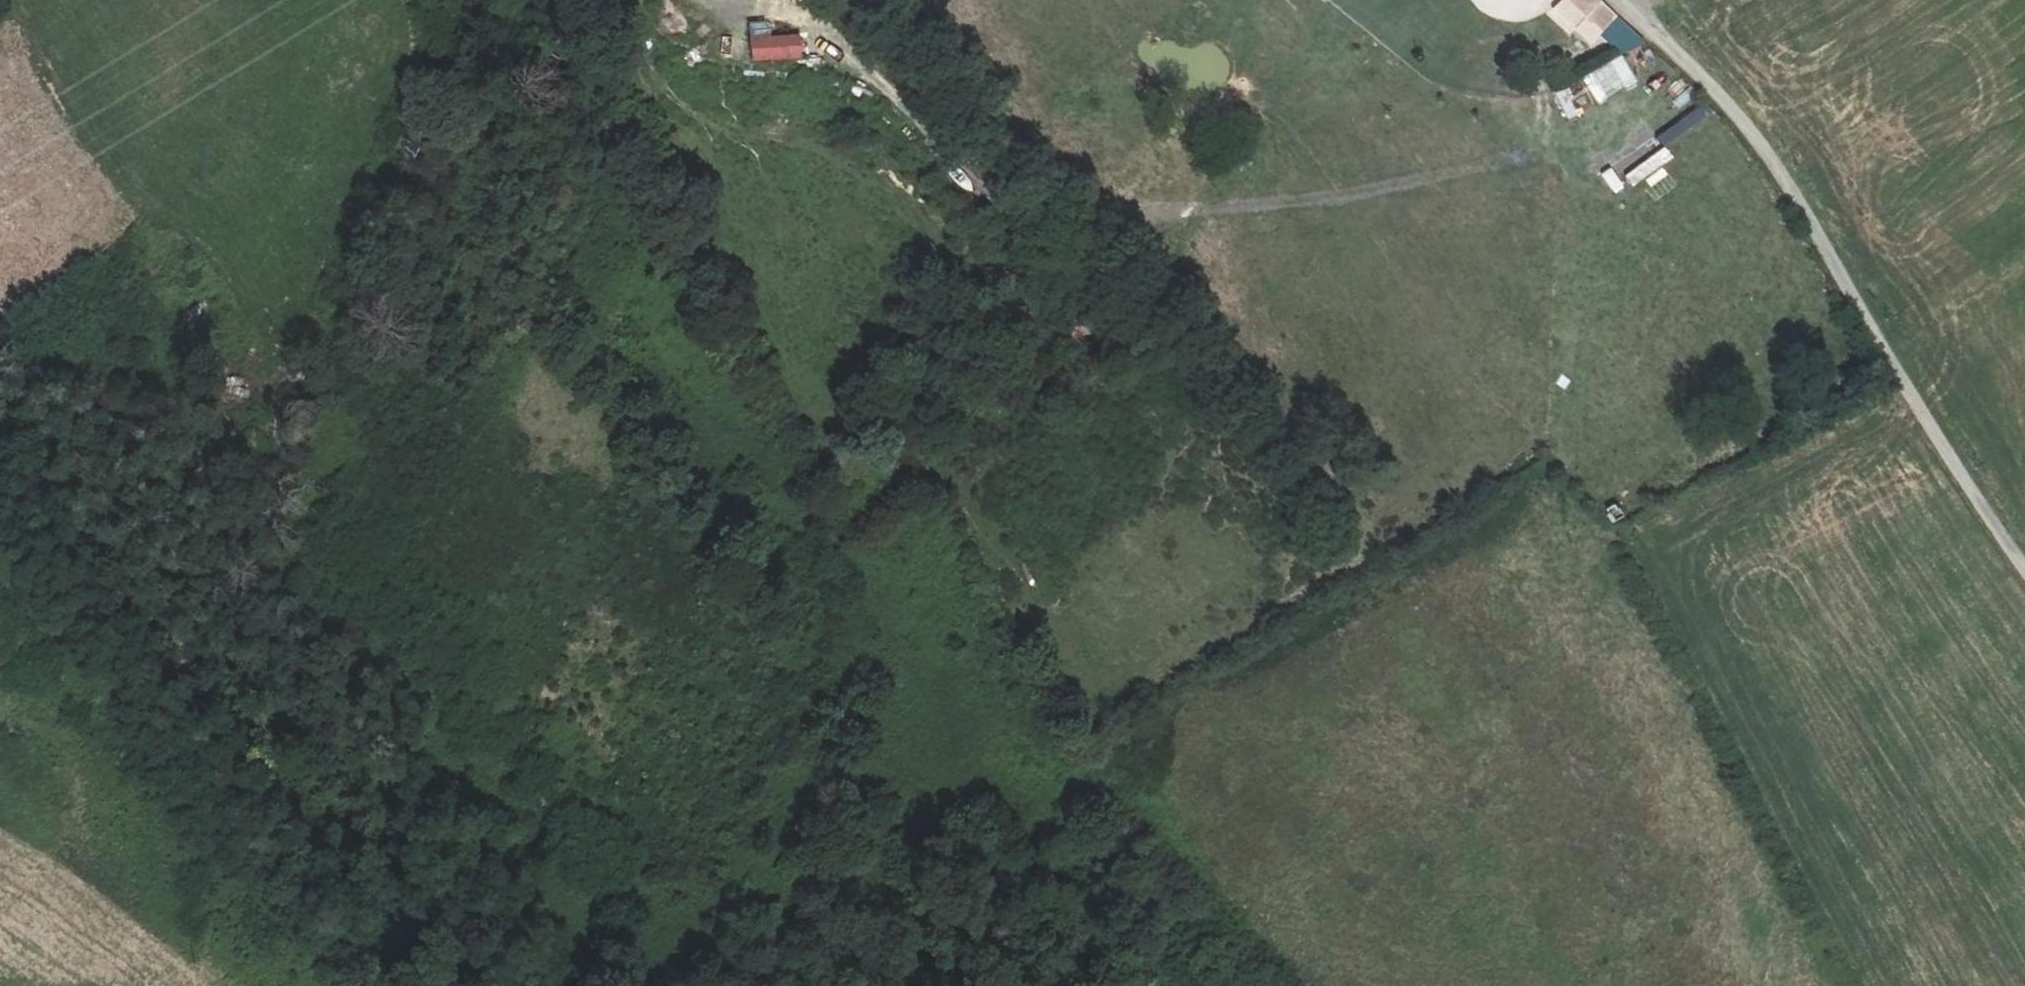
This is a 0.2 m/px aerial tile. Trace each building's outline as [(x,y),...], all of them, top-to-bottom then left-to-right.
[(1551,12),(1587,46),(1614,16),(1597,0),(1563,0),(1551,12)] [(751,61),(803,59),(802,34),(750,36),(751,61)] [(1550,94),(1561,123),(1578,117),(1567,88),(1550,94)] [(1616,161),(1622,174),(1667,152),(1661,139),(1616,161)] [(1655,179),(1676,167),(1669,154),(1648,166),(1655,179)]
